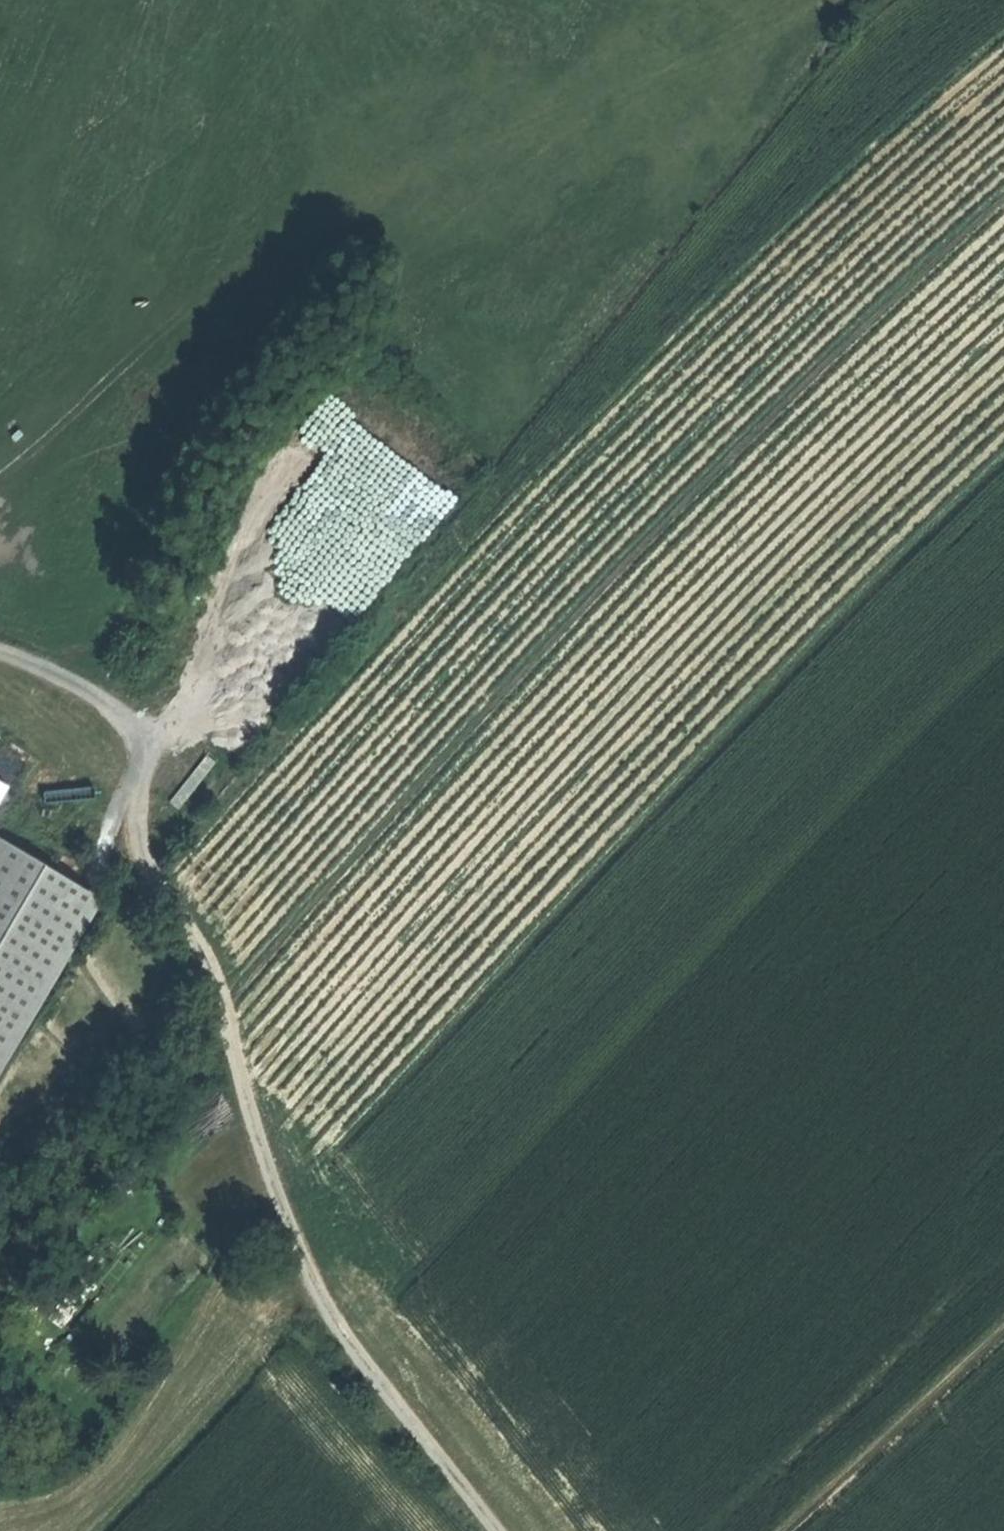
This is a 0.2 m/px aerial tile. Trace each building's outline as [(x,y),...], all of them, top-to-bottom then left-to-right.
[(102,900),(0,839),(0,1069),(102,900)]
